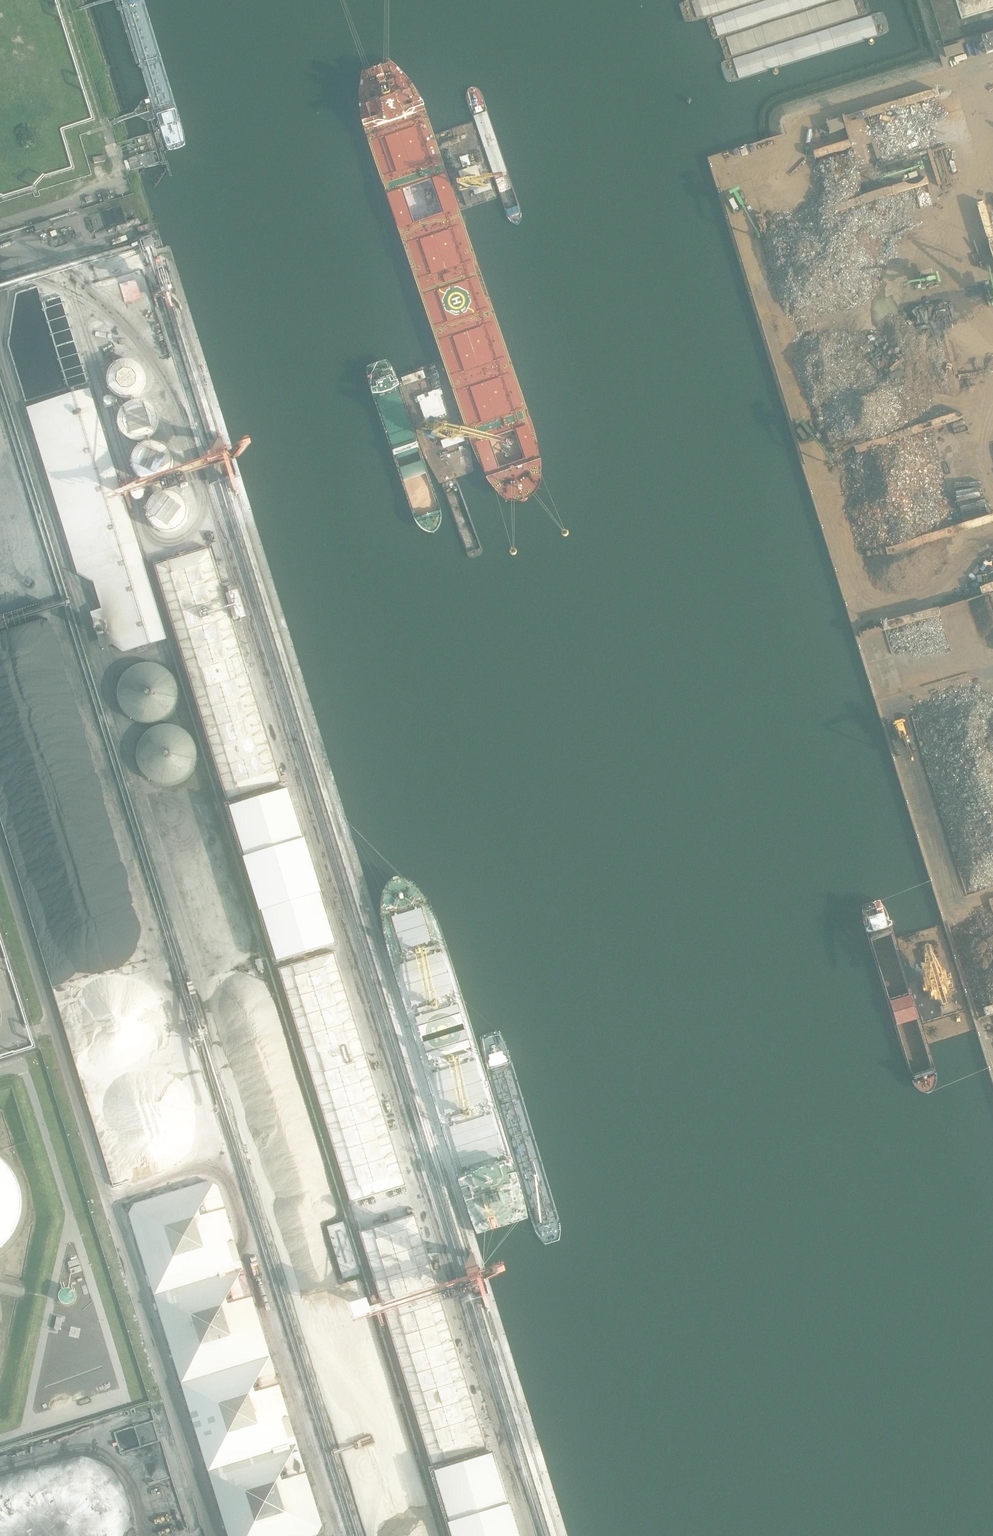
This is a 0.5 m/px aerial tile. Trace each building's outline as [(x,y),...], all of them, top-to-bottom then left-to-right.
[(981,37),(987,54),(992,52),(992,33),(981,37)] [(964,51),(962,42),(944,48),(946,56),(964,51)] [(865,141),(857,114),(842,119),(850,146),(865,141)] [(829,133),(844,129),(841,118),(826,123),(829,133)] [(102,193),(104,201),(110,199),(108,191),(102,193)] [(50,221),(34,226),(36,232),(52,227),(50,221)] [(147,383),(147,379),(147,376),(146,372),(144,369),(142,366),(139,363),(136,361),(132,360),(129,359),(125,359),(121,360),(118,362),(115,364),(112,367),(110,370),(108,373),(108,377),(108,381),(108,384),(110,388),(112,391),(114,394),(117,396),(121,398),(124,399),(128,399),(132,398),(135,397),(139,395),(142,393),(144,390),(146,387),(147,383)] [(137,543),(89,389),(26,408),(53,498),(70,549),(74,561),(78,575),(94,583),(102,609),(90,613),(102,648),(112,645),(126,653),(167,640),(137,543)] [(104,399),(106,407),(117,405),(114,396),(104,399)] [(160,424),(161,420),(160,416),(159,412),(157,409),(155,406),(152,403),(148,401),(144,400),(140,399),(136,400),(132,401),(129,402),(126,405),(123,408),(121,411),(119,415),(119,419),(119,423),(120,427),(121,430),(123,434),(126,436),(130,439),(133,440),(137,441),(141,441),(145,441),(149,439),(152,437),(155,435),(158,431),(159,428),(160,424)] [(175,467),(175,463),(175,459),(173,455),(172,451),(169,448),(166,446),(162,444),(159,443),(155,442),(151,442),(147,443),(143,445),(140,447),(137,450),(135,454),(134,458),(133,461),(133,465),(134,469),(136,473),(138,476),(141,479),(144,481),(148,483),(152,484),(156,484),(159,483),(163,482),(167,480),(170,477),(172,474),(174,470),(175,467)] [(189,516),(190,512),(189,508),(188,504),(186,501),(184,497),(180,495),(177,493),(173,492),(169,491),(165,492),(161,493),(158,494),(155,497),(152,500),(150,503),(148,507),(148,511),(148,515),(149,519),(150,522),(152,526),(155,528),(159,531),(162,532),(166,533),(170,533),(174,533),(178,531),(181,529),(184,526),(187,523),(188,520),(189,516)] [(891,519),(902,519),(902,509),(905,507),(901,500),(898,500),(888,491),(888,502),(887,502),(881,505),(878,502),(878,494),(867,494),(865,492),(851,493),(847,498),(847,509),(852,513),(851,515),(862,515),(862,520),(863,519),(871,510),(877,510),(877,516),(872,519),(878,519),(877,508),(884,508),(888,516),(884,518),(888,522),(891,519)] [(207,546),(153,562),(226,794),(279,780),(207,546)] [(177,695),(178,689),(177,684),(176,678),(173,673),(170,668),(166,664),(161,661),(155,659),(150,658),(144,658),(138,659),(133,661),(128,664),(124,668),(120,672),(118,678),(116,683),(116,689),(116,694),(118,700),(120,705),(124,710),(128,714),(133,717),(138,719),(144,720),(149,720),(155,719),(160,717),(165,714),(170,710),(173,706),(176,700),(177,695)] [(195,756),(196,751),(195,745),(193,740),(191,735),(187,731),(183,727),(179,724),(173,722),(168,721),(162,721),(157,722),(152,723),(147,726),(142,730),(139,734),(136,739),(134,744),(134,750),(134,755),(135,761),(137,766),(140,771),(144,775),(148,778),(153,781),(159,782),(164,783),(170,782),(175,781),(180,779),(185,775),(189,771),(192,767),(194,762),(195,756)] [(273,961),(334,946),(293,787),(232,803),(273,961)] [(992,978),(992,954),(986,956),(981,937),(962,942),(968,965),(961,967),(966,986),(992,978)] [(330,955),(277,969),(276,972),(348,1193),(350,1195),(401,1179),(400,1174),(332,956),(330,955)] [(264,969),(261,958),(255,960),(258,971),(264,969)] [(33,1200),(33,1194),(32,1189),(30,1183),(28,1178),(26,1173),(23,1168),(19,1163),(15,1159),(11,1155),(7,1151),(2,1148),(0,1148),(0,1254),(3,1252),(7,1249),(12,1246),(16,1242),(20,1238),(23,1233),(26,1228),(29,1223),(31,1217),(32,1212),(33,1206),(33,1200)] [(227,1535),(315,1535),(318,1535),(323,1525),(219,1187),(208,1181),(134,1204),(128,1214),(227,1535)] [(412,1212),(359,1228),(432,1461),(484,1446),(412,1212)] [(343,1222),(327,1227),(343,1279),(359,1274),(343,1222)] [(68,1262),(70,1267),(80,1264),(78,1259),(68,1262)] [(82,1271),(80,1266),(70,1269),(71,1274),(82,1271)] [(77,1288),(61,1285),(58,1299),(74,1302),(77,1288)] [(60,1329),(63,1317),(57,1316),(54,1328),(60,1329)]
